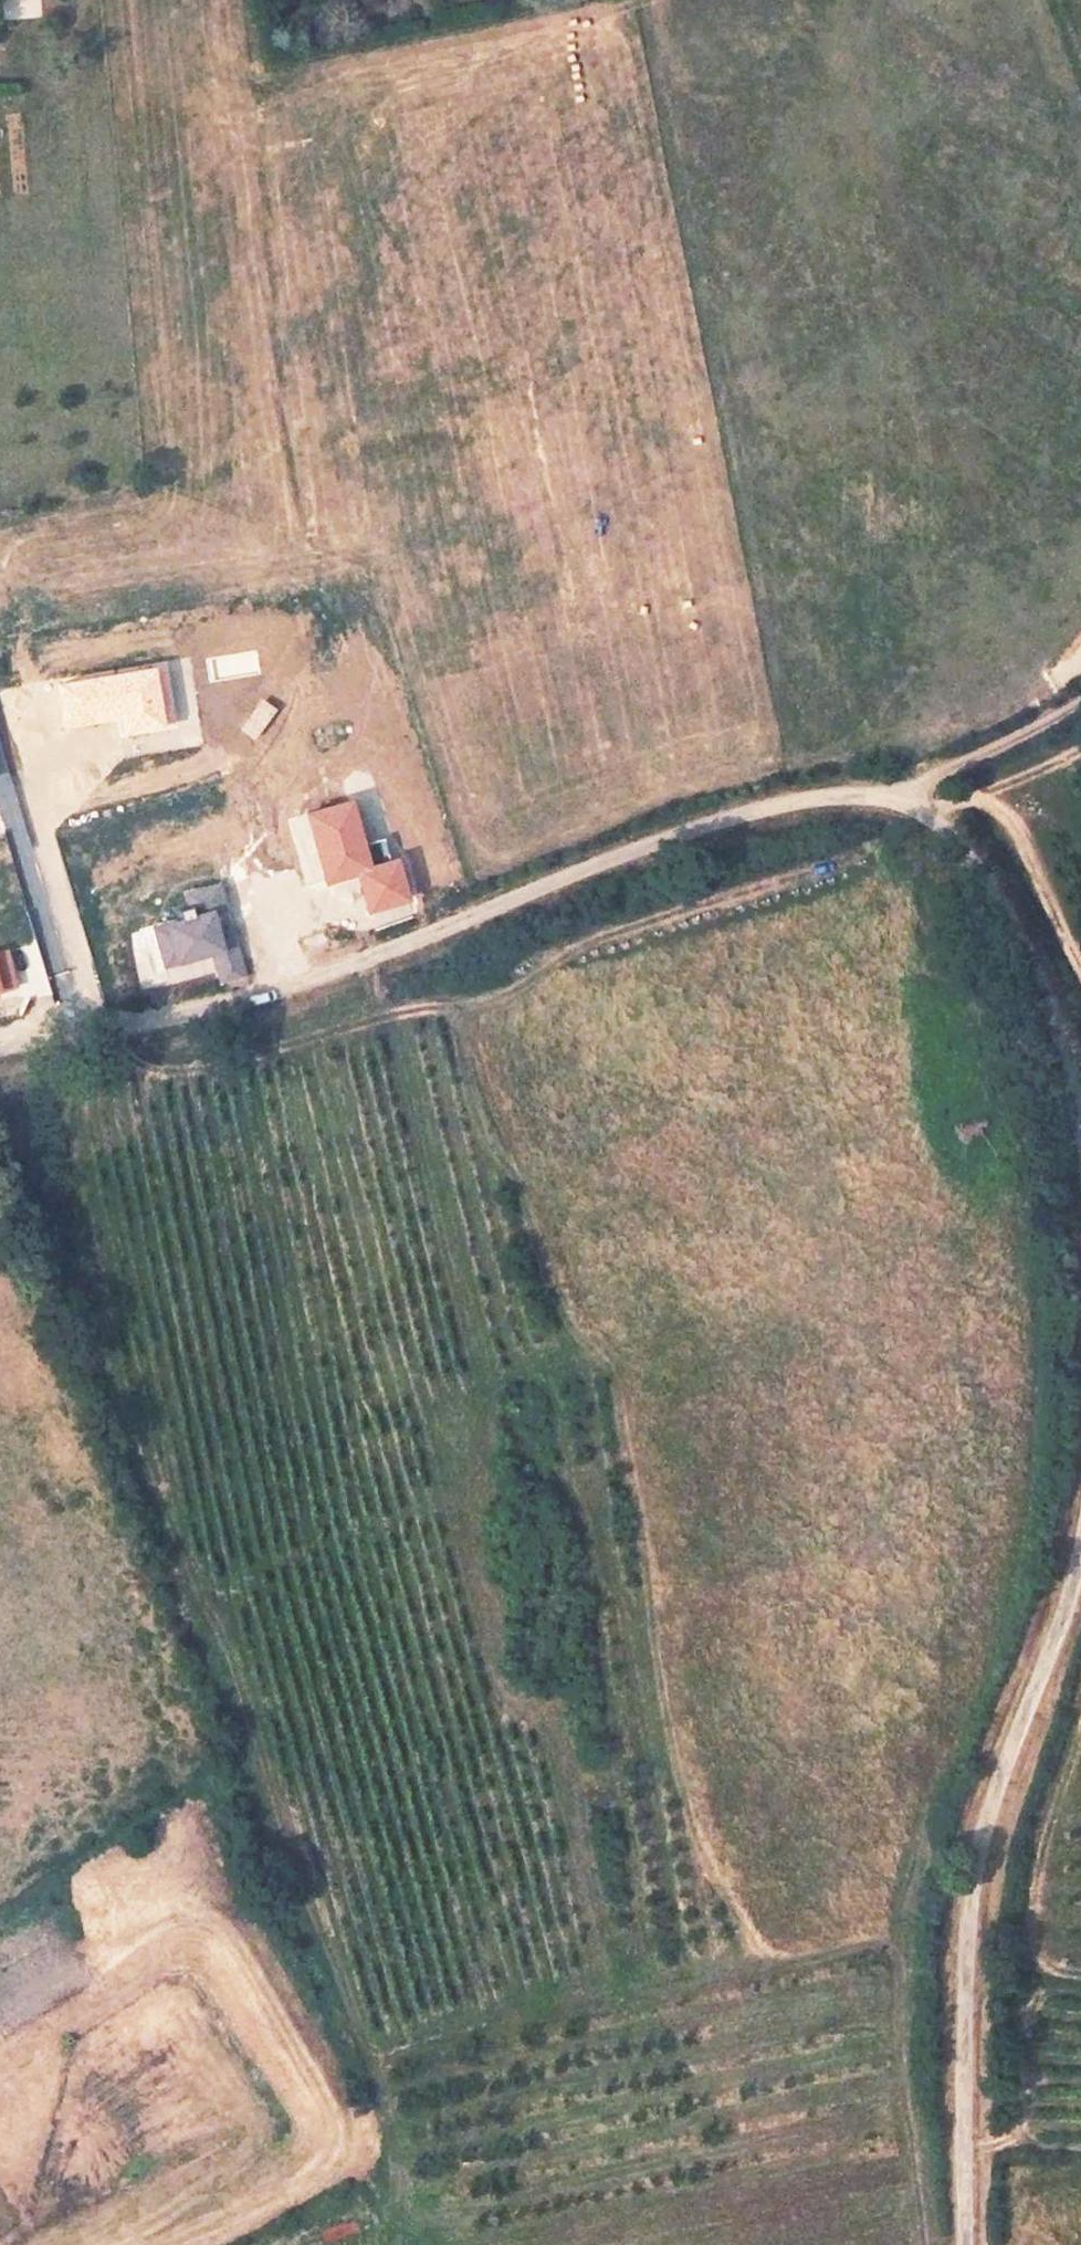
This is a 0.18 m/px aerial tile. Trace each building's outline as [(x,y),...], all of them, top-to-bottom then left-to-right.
[(66,728),(119,719),(122,735),(167,727),(158,669),(59,685),(66,728)] [(329,887),(359,879),(368,914),(410,903),(399,861),(373,868),(355,802),(309,815),(329,887)] [(167,968),(214,956),(220,979),(244,973),(220,884),(196,891),(202,914),(156,927),(167,968)]
